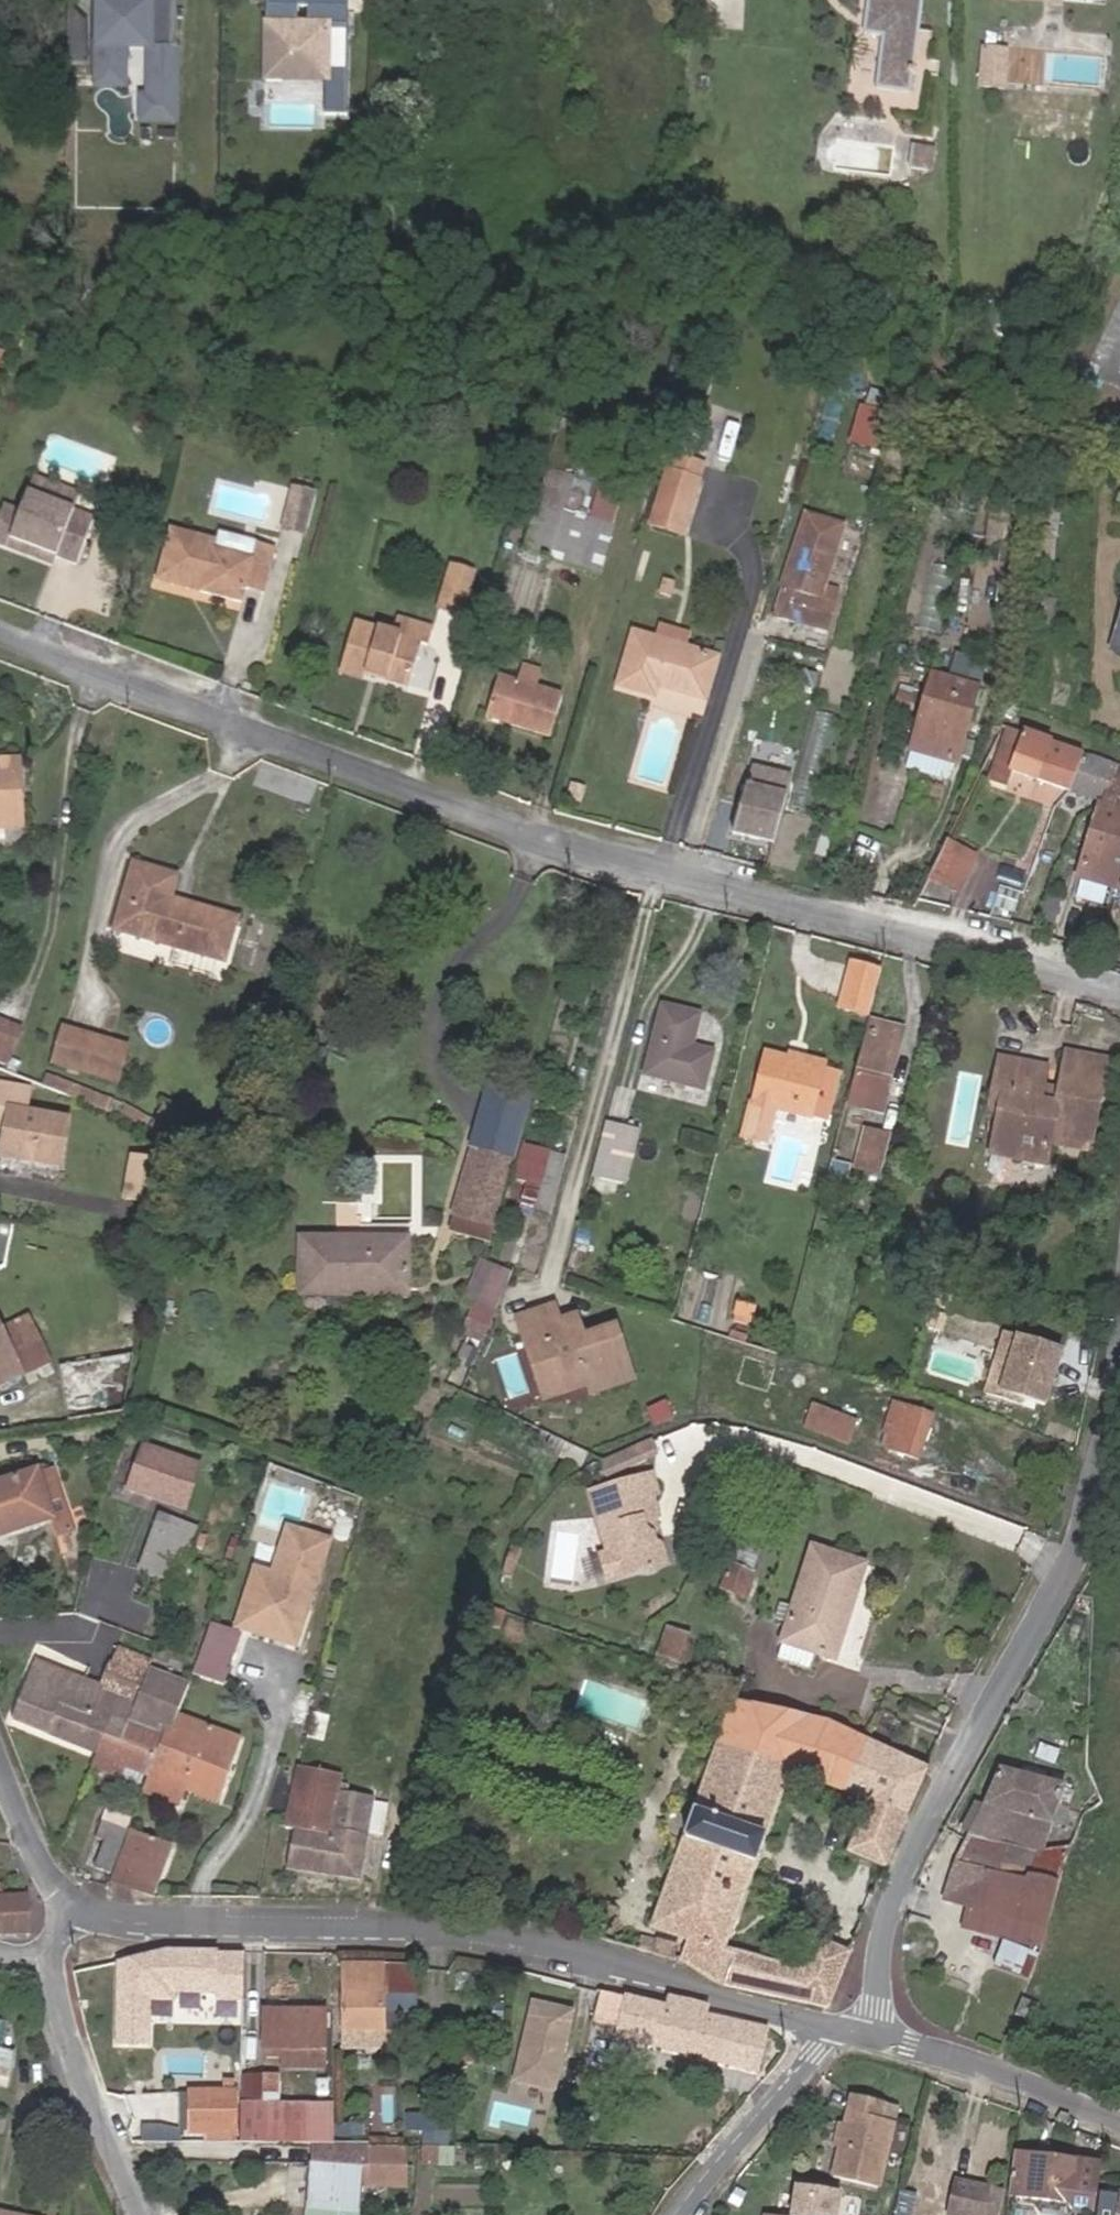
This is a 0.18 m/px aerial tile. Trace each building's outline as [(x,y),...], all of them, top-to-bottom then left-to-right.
[(92,89),(127,89),(128,47),(148,47),(147,94),(138,94),(138,125),(180,125),(181,0),(92,0),(92,89)] [(352,0),(268,0),(267,78),(329,79),(329,113),(351,113),(352,0)] [(866,35),(879,37),(872,90),(904,93),(916,0),(865,0),(862,21),(867,22),(866,35)] [(1006,54),(983,53),(983,83),(1005,84),(1006,54)] [(1005,84),(983,83),(982,94),(1005,95),(1005,84)] [(911,144),(909,172),(933,174),(935,146),(911,144)] [(525,549),(548,557),(555,559),(599,571),(612,525),(583,516),(562,509),(573,474),(548,467),(525,549)] [(700,484),(667,474),(652,524),(685,534),(700,484)] [(29,492),(76,510),(81,495),(35,476),(29,492)] [(1024,491),(1011,489),(1006,520),(1019,522),(1024,491)] [(29,492),(20,513),(4,505),(0,515),(0,543),(11,547),(13,539),(58,556),(78,564),(95,517),(76,510),(29,492)] [(305,537),(314,501),(292,495),(282,530),(305,537)] [(1033,537),(1054,542),(1060,498),(1039,495),(1033,537)] [(816,602),(839,527),(807,516),(776,613),(827,627),(833,607),(816,602)] [(266,592),(279,547),(259,541),(256,556),(218,545),(220,537),(174,525),(162,569),(204,581),(202,590),(242,601),(246,586),(266,592)] [(58,556),(13,539),(11,547),(55,564),(58,556)] [(460,609),(471,566),(450,560),(439,602),(460,609)] [(202,590),(204,581),(162,569),(160,578),(202,590)] [(373,671),(407,681),(424,620),(401,613),(396,630),(385,627),(373,671)] [(364,668),(373,671),(385,627),(356,619),(342,669),(362,675),(364,668)] [(424,620),(407,681),(408,681),(420,643),(426,645),(433,623),(424,620)] [(654,686),(684,695),(697,654),(635,634),(619,685),(650,695),(654,686)] [(684,695),(702,700),(715,659),(697,654),(684,695)] [(522,667),(517,682),(535,688),(539,673),(522,667)] [(535,688),(517,682),(500,676),(488,713),(550,733),(561,697),(535,688)] [(912,750),(952,762),(962,724),(967,727),(977,690),(932,677),(912,750)] [(1071,685),(1057,682),(1052,704),(1066,707),(1071,685)] [(962,724),(952,762),(957,763),(967,727),(962,724)] [(1009,788),(1025,736),(1007,730),(990,782),(1009,788)] [(1071,792),(1082,755),(1046,743),(1034,779),(1066,790),(1071,792)] [(947,778),(951,763),(908,754),(905,769),(947,778)] [(1104,803),(1108,791),(1116,767),(1082,755),(1071,792),(1084,796),(1104,803)] [(22,819),(19,764),(0,765),(0,820),(22,819)] [(1119,795),(1119,768),(1116,767),(1108,791),(1119,795)] [(773,846),(792,780),(752,769),(733,835),(773,846)] [(1118,889),(1119,881),(1119,795),(1108,791),(1104,803),(1080,876),(1114,888),(1118,889)] [(828,842),(817,877),(830,881),(840,846),(828,842)] [(975,857),(947,843),(929,878),(957,892),(975,857)] [(976,887),(996,892),(992,906),(1014,913),(1021,892),(1002,886),(1009,862),(986,855),(976,887)] [(171,906),(174,895),(179,876),(138,864),(120,928),(230,960),(242,915),(192,901),(189,910),(171,906)] [(192,901),(174,895),(171,906),(189,910),(192,901)] [(869,1015),(880,972),(852,965),(841,1008),(869,1015)] [(704,1089),(713,1052),(691,1046),(699,1016),(664,1007),(646,1074),(704,1089)] [(12,1056),(22,1024),(0,1018),(0,1052),(12,1056)] [(902,1029),(874,1022),(852,1104),(880,1112),(902,1029)] [(65,1025),(56,1058),(118,1078),(128,1045),(65,1025)] [(12,1056),(0,1052),(0,1060),(10,1063),(12,1056)] [(775,1108),(783,1110),(812,1117),(826,1067),(789,1058),(788,1061),(763,1055),(743,1136),(766,1141),(775,1108)] [(1021,1099),(999,1095),(988,1153),(1044,1163),(1050,1136),(1090,1144),(1105,1065),(1064,1056),(1056,1104),(1041,1101),(1047,1069),(1027,1066),(1021,1099)] [(991,1093),(999,1095),(1021,1099),(1027,1066),(998,1061),(991,1093)] [(11,1105),(28,1108),(32,1085),(0,1079),(0,1126),(8,1127),(11,1105)] [(496,1243),(527,1095),(482,1086),(451,1234),(496,1243)] [(110,1116),(116,1100),(96,1092),(89,1108),(110,1116)] [(8,1127),(4,1151),(64,1161),(70,1116),(28,1108),(11,1105),(8,1127)] [(121,1116),(144,1128),(150,1118),(126,1105),(121,1116)] [(772,1151),(783,1110),(775,1108),(766,1141),(743,1136),(741,1143),(772,1151)] [(594,1173),(625,1181),(638,1130),(607,1122),(594,1173)] [(857,1170),(881,1177),(892,1138),(867,1131),(857,1170)] [(556,1196),(565,1154),(520,1144),(511,1186),(556,1196)] [(1044,1163),(988,1153),(985,1168),(1041,1179),(1044,1163)] [(138,1196),(144,1169),(120,1165),(117,1192),(138,1196)] [(160,1200),(160,1197),(165,1170),(144,1166),(144,1169),(138,1196),(160,1200)] [(407,1242),(303,1240),(302,1288),(406,1290),(407,1242)] [(567,1267),(582,1271),(586,1251),(571,1248),(567,1267)] [(624,1257),(611,1252),(608,1261),(621,1265),(624,1257)] [(493,1313),(510,1274),(483,1261),(465,1301),(493,1313)] [(406,1299),(406,1290),(302,1288),(302,1297),(406,1299)] [(735,1303),(733,1325),(755,1327),(757,1304),(735,1303)] [(607,1360),(618,1356),(611,1331),(581,1340),(576,1327),(560,1332),(556,1317),(553,1307),(536,1312),(541,1328),(531,1332),(537,1350),(527,1353),(532,1372),(551,1367),(560,1396),(581,1390),(584,1399),(617,1390),(607,1360)] [(517,1318),(527,1353),(537,1350),(531,1332),(541,1328),(536,1312),(517,1318)] [(560,1332),(576,1327),(572,1313),(556,1317),(560,1332)] [(14,1357),(22,1372),(49,1358),(30,1320),(2,1334),(0,1329),(0,1363),(14,1357)] [(1014,1358),(1003,1393),(1047,1407),(1064,1354),(1006,1335),(1000,1354),(1014,1358)] [(453,1363),(467,1372),(478,1352),(464,1343),(453,1363)] [(1003,1393),(1014,1358),(1000,1354),(989,1389),(1003,1393)] [(627,1387),(618,1356),(607,1360),(617,1390),(627,1387)] [(0,1363),(0,1383),(22,1373),(22,1372),(14,1357),(0,1363)] [(541,1401),(560,1396),(551,1367),(532,1372),(541,1401)] [(885,1448),(918,1459),(932,1416),(893,1403),(883,1434),(889,1437),(885,1448)] [(674,1416),(670,1404),(653,1410),(658,1422),(674,1416)] [(844,1443),(852,1420),(812,1406),(804,1429),(844,1443)] [(184,1507),(198,1468),(145,1449),(131,1488),(184,1507)] [(54,1524),(38,1473),(0,1485),(0,1540),(54,1524)] [(652,1474),(592,1492),(610,1552),(614,1554),(620,1575),(646,1567),(656,1564),(662,1562),(653,1533),(649,1518),(659,1515),(653,1495),(658,1493),(652,1474)] [(141,1568),(179,1582),(197,1530),(160,1516),(141,1568)] [(331,1540),(290,1528),(276,1575),(271,1574),(263,1602),(250,1598),(241,1628),(300,1646),(331,1540)] [(659,1531),(653,1533),(662,1562),(668,1560),(659,1531)] [(758,1568),(767,1543),(745,1535),(736,1560),(758,1568)] [(813,1653),(834,1660),(863,1565),(811,1548),(780,1643),(813,1653)] [(610,1552),(600,1555),(607,1579),(620,1575),(614,1554),(610,1552)] [(722,1588),(743,1596),(752,1572),(731,1564),(722,1588)] [(263,1602),(271,1574),(258,1570),(250,1598),(263,1602)] [(229,1663),(238,1633),(212,1624),(201,1654),(229,1663)] [(658,1656),(683,1665),(692,1638),(668,1628),(658,1656)] [(813,1653),(780,1643),(775,1660),(807,1670),(813,1653)] [(15,1719),(97,1750),(109,1718),(132,1726),(149,1677),(111,1664),(104,1686),(36,1661),(15,1719)] [(95,1755),(126,1767),(149,1775),(163,1736),(170,1739),(180,1714),(160,1707),(168,1684),(149,1677),(132,1726),(109,1718),(97,1750),(95,1755)] [(310,1738),(323,1741),(335,1682),(322,1679),(310,1738)] [(180,1714),(188,1691),(168,1684),(160,1707),(180,1714)] [(755,1759),(790,1772),(844,1792),(866,1738),(829,1724),(737,1704),(717,1758),(752,1770),(755,1759)] [(219,1801),(242,1738),(180,1714),(170,1739),(163,1736),(149,1775),(184,1788),(219,1801)] [(928,1762),(866,1738),(844,1792),(870,1801),(905,1815),(928,1762)] [(1040,1744),(1035,1759),(1055,1765),(1059,1750),(1040,1744)] [(95,1755),(90,1767),(122,1778),(126,1767),(95,1755)] [(827,2006),(847,1953),(814,1940),(800,1973),(724,1946),(790,1772),(755,1759),(752,1770),(717,1758),(654,1927),(690,1940),(683,1961),(724,1985),(827,2006)] [(338,1776),(300,1768),(289,1825),(299,1827),(293,1866),(357,1879),(365,1838),(371,1807),(372,1801),(336,1793),(338,1776)] [(1046,1928),(1069,1849),(1047,1850),(1055,1825),(1062,1827),(1070,1808),(1067,1806),(1072,1792),(1065,1788),(1066,1785),(999,1769),(955,1858),(943,1900),(965,1906),(1046,1928)] [(149,1775),(143,1791),(178,1803),(184,1788),(149,1775)] [(884,1865),(905,1815),(870,1801),(849,1852),(884,1865)] [(371,1807),(365,1838),(381,1841),(387,1810),(371,1807)] [(93,1869),(110,1874),(125,1830),(109,1824),(93,1869)] [(131,1832),(113,1881),(154,1896),(154,1894),(172,1847),(131,1832)] [(28,1897),(16,1897),(0,1898),(0,1934),(29,1934),(30,1897),(28,1897)] [(1037,1954),(1046,1928),(965,1906),(959,1930),(1002,1941),(1037,1954)] [(653,1952),(674,1958),(677,1946),(657,1939),(653,1952)] [(993,1965),(1028,1979),(1037,1954),(1002,1941),(993,1965)] [(164,1951),(158,1953),(163,1981),(193,1975),(190,1952),(164,1951)] [(222,1976),(222,1954),(190,1952),(193,1975),(222,1976)] [(158,1953),(82,1972),(98,2021),(168,2006),(163,1981),(158,1953)] [(242,2000),(242,1954),(222,1954),(223,2001),(242,2000)] [(386,2017),(386,1995),(385,1968),(346,1968),(348,2036),(394,2033),(396,2033),(396,2016),(386,2017)] [(385,1968),(386,1995),(417,1993),(417,1969),(385,1968)] [(418,2016),(417,1993),(386,1995),(386,2017),(396,2016),(418,2016)] [(618,2038),(627,1999),(601,1994),(592,2032),(618,2038)] [(708,2017),(711,2008),(667,2000),(664,2008),(627,1999),(618,2038),(757,2074),(770,2029),(708,2017)] [(1020,2001),(1014,2016),(1030,2023),(1036,2009),(1020,2001)] [(557,2089),(574,2011),(534,2002),(516,2080),(557,2089)] [(265,2057),(326,2056),(326,2012),(263,2014),(265,2057)] [(9,2022),(0,2021),(0,2068),(12,2070),(16,2051),(4,2049),(9,2022)] [(394,2050),(394,2033),(348,2036),(349,2052),(394,2050)] [(12,2070),(0,2068),(0,2086),(9,2087),(12,2070)] [(304,2153),(303,2109),(277,2110),(277,2101),(261,2101),(261,2078),(240,2078),(240,2095),(240,2136),(240,2154),(304,2153)] [(240,2136),(240,2095),(178,2093),(177,2135),(240,2136)] [(845,2179),(876,2185),(890,2117),(894,2102),(862,2096),(845,2179)] [(326,2109),(303,2109),(304,2153),(314,2153),(327,2152),(326,2109)] [(407,2114),(409,2137),(433,2135),(431,2112),(407,2114)] [(890,2117),(876,2185),(892,2189),(906,2121),(890,2117)] [(445,2166),(445,2147),(422,2147),(421,2166),(445,2166)] [(1043,2165),(1046,2158),(1016,2150),(1014,2159),(1043,2165)] [(408,2189),(408,2151),(364,2152),(362,2174),(361,2188),(408,2189)] [(362,2174),(364,2152),(327,2152),(314,2153),(315,2172),(362,2174)] [(1066,2214),(1091,2214),(1097,2172),(1046,2158),(1043,2165),(1014,2159),(1007,2189),(1005,2197),(1058,2208),(1058,2213),(1066,2214)] [(321,2214),(359,2214),(361,2188),(362,2174),(315,2172),(307,2172),(306,2214),(321,2214)] [(1005,2197),(1007,2189),(956,2180),(948,2214),(1001,2214),(1005,2197)] [(915,2191),(896,2190),(894,2214),(914,2214),(915,2191)] [(839,2198),(795,2192),(792,2214),(836,2214),(839,2198)]
